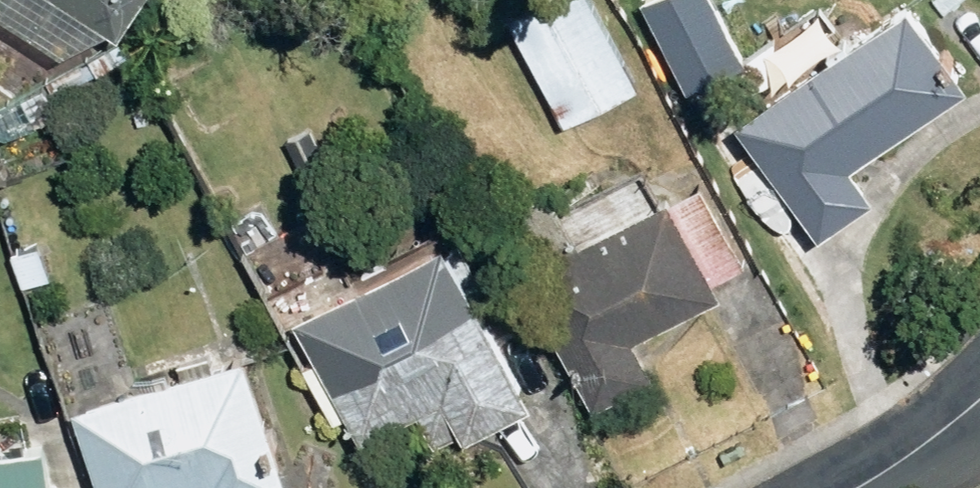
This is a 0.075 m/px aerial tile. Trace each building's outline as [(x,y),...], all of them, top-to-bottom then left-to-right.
[(113,43),(140,0),(45,0),(113,43)] [(562,134),(634,95),(583,0),(542,0),(501,22),(562,134)] [(688,96),(741,67),(707,0),(660,0),(643,9),(688,96)] [(733,131),(816,249),(870,210),(846,177),(963,98),(904,12),(733,131)] [(12,107),(26,135),(54,122),(40,94),(12,107)] [(519,281),(589,417),(649,387),(629,348),(716,304),(664,207),(519,281)] [(412,420),(429,453),(455,440),(459,449),(526,414),(479,328),(498,316),(455,236),(387,271),(393,280),(385,285),(395,306),(303,354),(356,451),(412,420)] [(7,259),(19,293),(46,285),(35,251),(7,259)] [(240,368),(71,420),(93,487),(276,487),(240,368)] [(37,458),(0,463),(0,487),(41,487),(37,458)]
